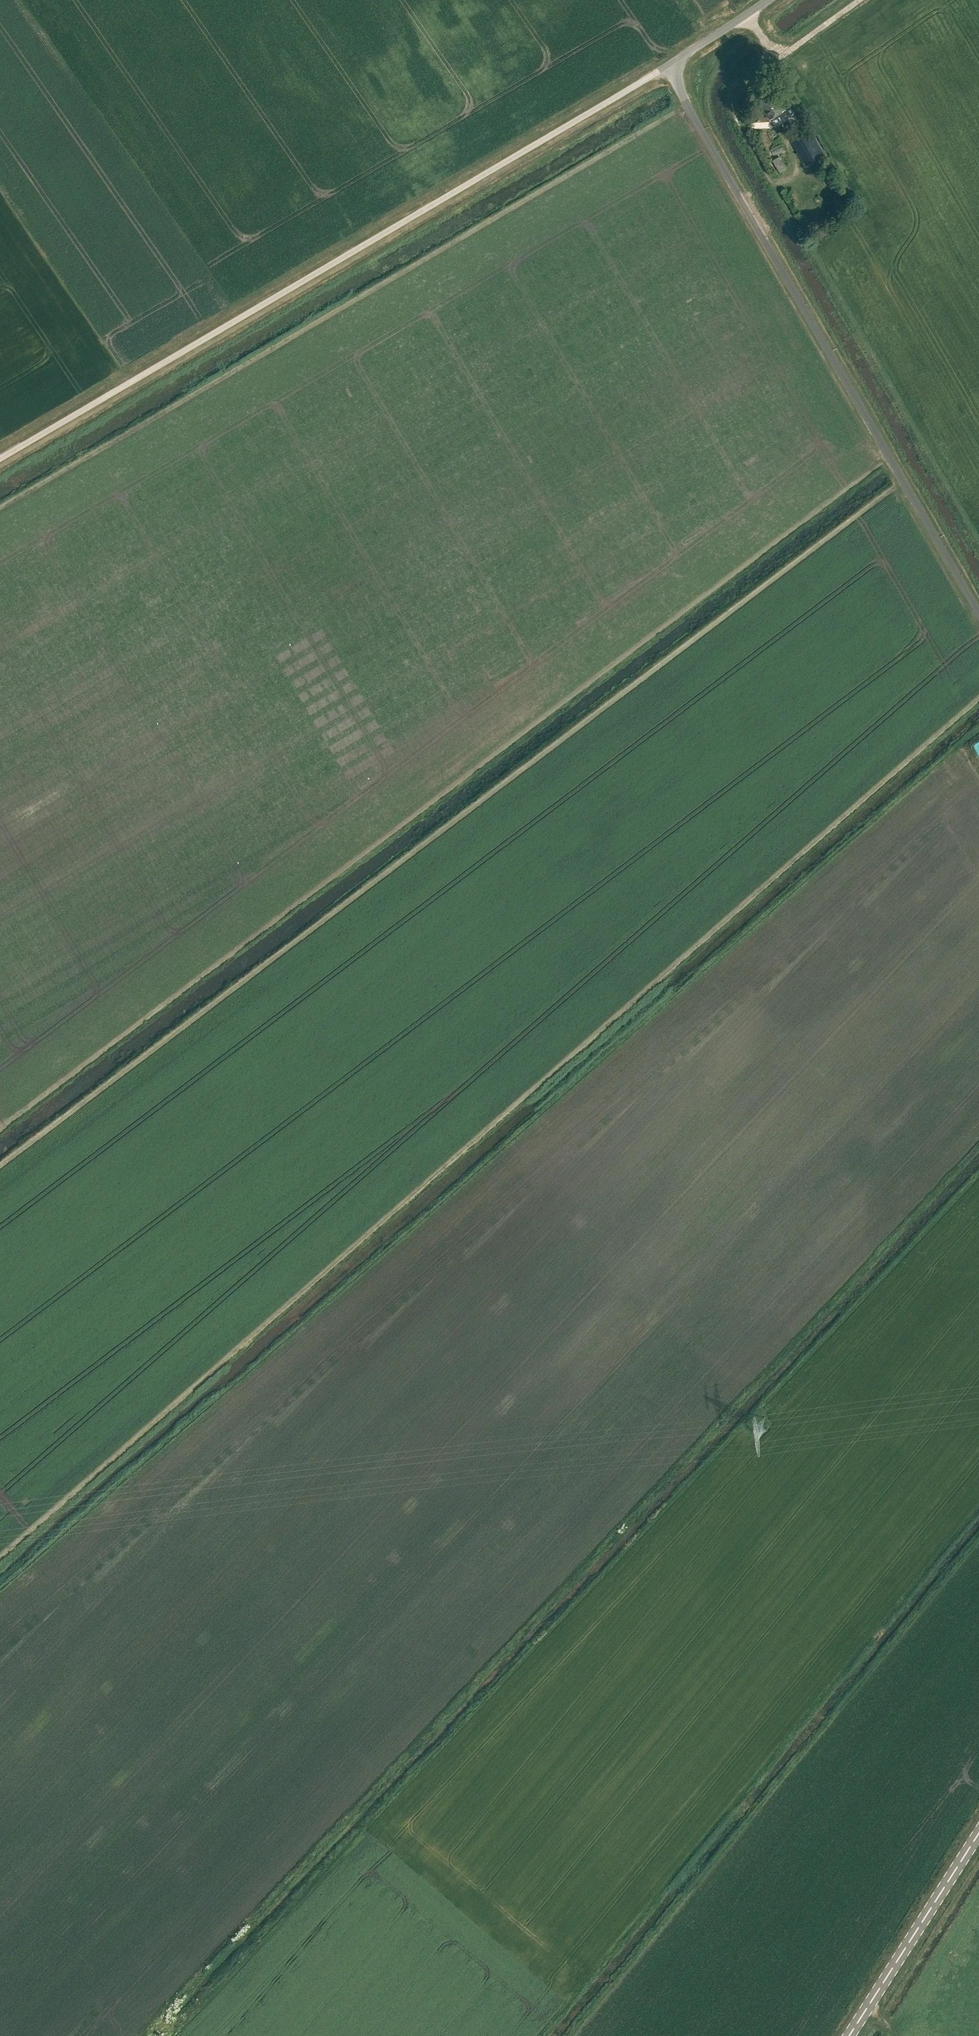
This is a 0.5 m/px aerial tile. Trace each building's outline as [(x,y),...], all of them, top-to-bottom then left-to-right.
[(772,120),(778,116),(786,110),(775,94),(761,104),(772,120)] [(807,164),(824,154),(812,133),(795,143),(807,164)] [(780,173),(787,168),(779,156),(772,160),(780,173)]
